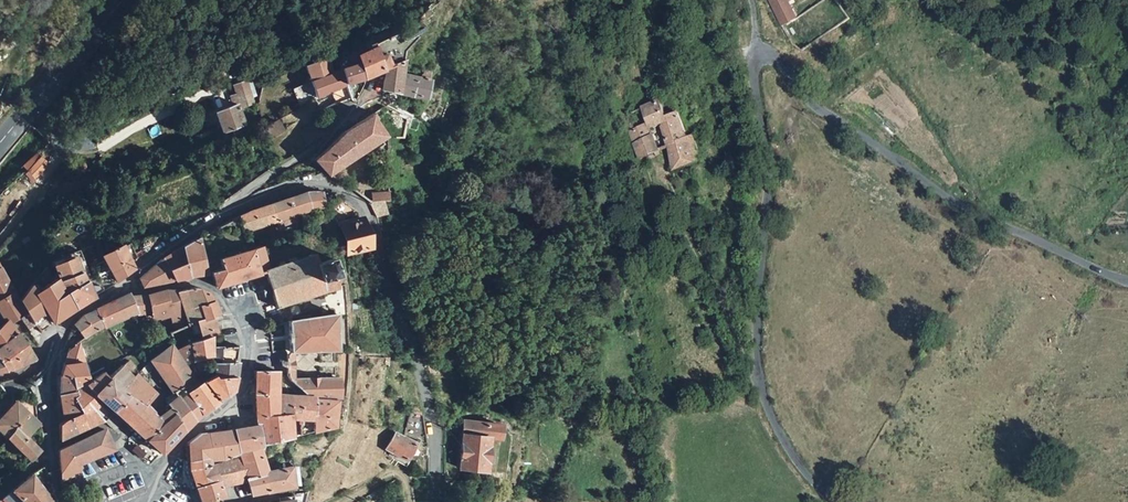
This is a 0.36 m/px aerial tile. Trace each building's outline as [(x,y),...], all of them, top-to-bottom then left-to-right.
[(789,0),(770,0),(781,24),(782,24),(797,16),(799,15),(790,1),(791,2),(789,0)] [(360,61),(365,77),(386,71),(386,72),(382,88),(395,92),(399,93),(402,74),(403,60),(390,66),(385,55),(379,57),(374,43),(368,45),(370,49),(358,54),(360,61)] [(344,67),(342,68),(334,70),(327,56),(305,65),(317,93),(314,95),(316,99),(332,91),(347,84),(347,83),(348,82),(344,67)] [(345,67),(344,67),(348,82),(365,77),(360,61),(349,65),(348,63),(345,64),(345,67)] [(402,74),(399,93),(408,95),(417,96),(426,97),(430,71),(423,69),(421,78),(402,74)] [(351,96),(347,84),(332,91),(339,102),(351,96)] [(255,102),(250,89),(241,93),(246,105),(255,102)] [(659,120),(669,146),(673,171),(685,167),(700,161),(692,137),(687,138),(675,114),(664,118),(656,103),(625,115),(632,129),(627,131),(639,159),(659,151),(649,125),(659,120)] [(241,110),(238,104),(218,112),(225,132),(246,123),(243,115),(247,113),(245,109),(241,110)] [(344,131),(313,159),(323,168),(329,174),(384,136),(374,121),(377,117),(373,112),(344,131)] [(31,183),(48,164),(38,156),(22,175),(31,183)] [(347,177),(341,182),(369,202),(383,202),(389,201),(389,192),(371,194),(347,177)] [(270,204),(274,216),(276,220),(292,214),(309,208),(323,206),(322,193),(305,193),(289,199),(270,204)] [(339,199),(329,211),(335,221),(351,216),(354,210),(339,199)] [(383,202),(369,202),(376,217),(386,213),(383,202)] [(239,217),(244,232),(257,228),(256,223),(274,216),(270,204),(267,206),(257,209),(249,212),(239,217)] [(276,220),(274,216),(256,223),(257,228),(276,220)] [(541,228),(539,217),(530,218),(532,229),(541,228)] [(360,221),(359,218),(339,225),(348,254),(368,248),(360,221)] [(182,248),(187,264),(191,278),(201,277),(207,275),(205,269),(207,268),(207,263),(204,264),(203,257),(198,238),(182,248)] [(117,282),(135,270),(131,262),(122,247),(107,254),(105,251),(101,253),(103,256),(102,257),(104,261),(117,282)] [(216,287),(264,273),(264,272),(269,270),(260,247),(251,249),(217,260),(219,268),(212,272),(212,273),(216,287)] [(161,260),(171,269),(187,264),(182,248),(161,260)] [(54,266),(65,262),(76,258),(81,271),(88,268),(80,250),(62,257),(52,261),(53,262),(54,266)] [(301,259),(269,270),(264,272),(264,273),(268,284),(272,295),(277,309),(335,289),(335,287),(333,277),(334,277),(328,260),(314,265),(311,257),(307,256),(302,258),(301,259)] [(82,273),(81,271),(76,258),(65,262),(54,266),(60,276),(62,279),(82,273)] [(161,260),(140,279),(143,287),(175,281),(171,269),(161,260)] [(187,264),(171,269),(175,281),(191,278),(187,264)] [(18,317),(27,313),(15,293),(16,292),(8,277),(4,270),(3,268),(0,269),(0,312),(7,323),(8,322),(18,317)] [(89,288),(82,273),(62,279),(68,291),(77,308),(94,297),(91,291),(89,288)] [(77,308),(68,291),(67,292),(58,278),(38,292),(37,293),(48,315),(53,323),(77,308)] [(272,295),(268,284),(261,287),(265,298),(272,295)] [(33,323),(35,322),(48,315),(37,293),(38,292),(32,285),(21,300),(29,314),(28,315),(33,323)] [(188,291),(184,291),(189,308),(198,306),(210,303),(205,293),(199,289),(193,287),(188,289),(188,291)] [(175,293),(186,324),(171,331),(167,334),(170,342),(175,351),(201,341),(198,332),(195,323),(202,320),(198,306),(189,308),(184,291),(183,290),(175,293)] [(149,313),(148,313),(150,321),(167,316),(171,331),(186,324),(175,293),(163,292),(145,296),(149,313)] [(93,311),(100,326),(101,328),(106,326),(132,314),(133,315),(148,313),(149,313),(145,296),(128,298),(126,294),(93,310),(94,311),(93,311)] [(215,316),(210,303),(198,306),(202,320),(208,318),(215,316)] [(71,324),(82,338),(100,326),(93,311),(79,316),(71,324)] [(28,315),(27,313),(18,317),(26,328),(33,324),(33,323),(28,315)] [(335,315),(288,322),(288,334),(287,335),(287,342),(289,342),(289,353),(336,351),(335,315)] [(202,320),(195,323),(198,332),(211,327),(208,318),(202,320)] [(7,323),(0,329),(0,348),(7,342),(18,333),(8,322),(7,323)] [(212,328),(211,327),(198,332),(201,341),(207,339),(214,336),(212,328)] [(157,332),(159,339),(166,336),(164,330),(157,332)] [(26,343),(18,333),(7,342),(15,353),(12,355),(21,369),(37,361),(37,360),(26,343)] [(207,339),(201,341),(175,351),(184,365),(198,360),(204,359),(207,358),(207,339)] [(0,348),(0,373),(2,373),(16,371),(21,369),(12,355),(15,353),(7,342),(0,348)] [(181,366),(167,344),(147,360),(161,379),(181,366)] [(72,345),(64,349),(58,376),(68,377),(74,396),(70,396),(79,414),(60,422),(60,420),(55,425),(57,440),(87,427),(82,418),(97,401),(109,411),(124,395),(117,388),(125,381),(129,377),(124,372),(131,366),(124,360),(120,364),(104,378),(100,373),(87,383),(81,363),(74,363),(72,345)] [(211,348),(210,358),(209,374),(209,378),(230,378),(235,347),(211,348)] [(194,386),(181,366),(161,379),(170,391),(171,392),(178,387),(182,393),(183,393),(194,386)] [(249,395),(271,395),(271,372),(248,371),(249,395)] [(148,389),(136,378),(132,374),(129,377),(125,381),(146,401),(152,394),(148,389)] [(199,382),(200,383),(214,401),(215,400),(228,391),(230,378),(209,378),(209,374),(203,379),(199,382)] [(56,395),(70,396),(74,396),(68,377),(58,376),(57,377),(56,395)] [(337,399),(339,399),(337,380),(290,381),(306,397),(337,399)] [(130,429),(147,412),(148,411),(142,405),(146,401),(125,381),(117,388),(124,395),(109,411),(130,429)] [(214,401),(200,383),(199,382),(194,386),(183,393),(199,412),(214,401)] [(199,412),(183,393),(182,393),(178,387),(171,392),(170,391),(163,397),(163,399),(162,401),(165,405),(167,408),(180,431),(186,424),(192,418),(199,412)] [(56,395),(60,420),(60,422),(79,414),(70,396),(56,395)] [(271,399),(271,395),(249,395),(249,405),(250,417),(250,425),(251,425),(254,446),(284,439),(285,425),(285,419),(269,417),(271,399)] [(25,436),(38,423),(34,398),(27,400),(23,396),(16,402),(15,401),(1,416),(0,417),(0,431),(6,437),(9,439),(15,427),(25,436)] [(1,416),(15,401),(12,399),(0,410),(0,414),(1,416)] [(295,424),(296,401),(271,399),(269,417),(285,419),(291,420),(292,424),(295,424)] [(100,421),(109,411),(97,401),(82,418),(87,427),(100,421)] [(328,428),(331,403),(297,401),(296,401),(295,424),(294,426),(294,437),(328,428)] [(401,437),(393,434),(385,449),(403,461),(412,443),(417,446),(426,450),(422,415),(408,411),(404,427),(401,437)] [(161,424),(147,412),(130,429),(143,442),(161,424)] [(483,470),(486,437),(487,423),(464,421),(459,469),(483,470)] [(174,437),(161,424),(143,442),(157,454),(174,437)] [(253,447),(254,446),(251,425),(250,425),(227,429),(233,451),(253,447)] [(294,437),(294,426),(285,425),(284,439),(294,437)] [(38,450),(25,436),(15,427),(9,439),(28,459),(38,450)] [(234,452),(233,451),(227,429),(193,434),(182,443),(184,461),(207,459),(215,459),(218,458),(234,452)] [(104,430),(76,442),(79,452),(74,455),(77,465),(113,450),(104,430)] [(57,451),(59,472),(77,465),(74,455),(79,452),(76,442),(57,451)] [(401,464),(402,466),(404,466),(417,446),(412,443),(403,461),(401,464)] [(286,486),(286,485),(284,468),(284,467),(260,472),(253,447),(233,451),(234,452),(235,457),(238,468),(235,472),(237,480),(241,479),(241,477),(257,474),(261,490),(270,489),(286,486)] [(195,501),(198,501),(218,496),(215,486),(237,480),(235,472),(238,468),(235,457),(210,464),(214,479),(193,487),(195,501)] [(209,464),(207,459),(184,461),(184,470),(193,487),(214,479),(210,464),(209,464)] [(78,467),(77,465),(59,472),(59,479),(70,475),(76,472),(78,467)] [(290,467),(284,468),(286,485),(292,484),(290,467)] [(245,493),(261,490),(257,474),(241,477),(241,479),(242,483),(245,493)] [(30,475),(20,483),(10,490),(19,500),(25,501),(28,501),(44,491),(40,486),(30,475)] [(19,500),(10,490),(0,499),(1,500),(3,501),(25,501),(19,500)] [(44,491),(28,501),(51,501),(51,500),(44,491)]
